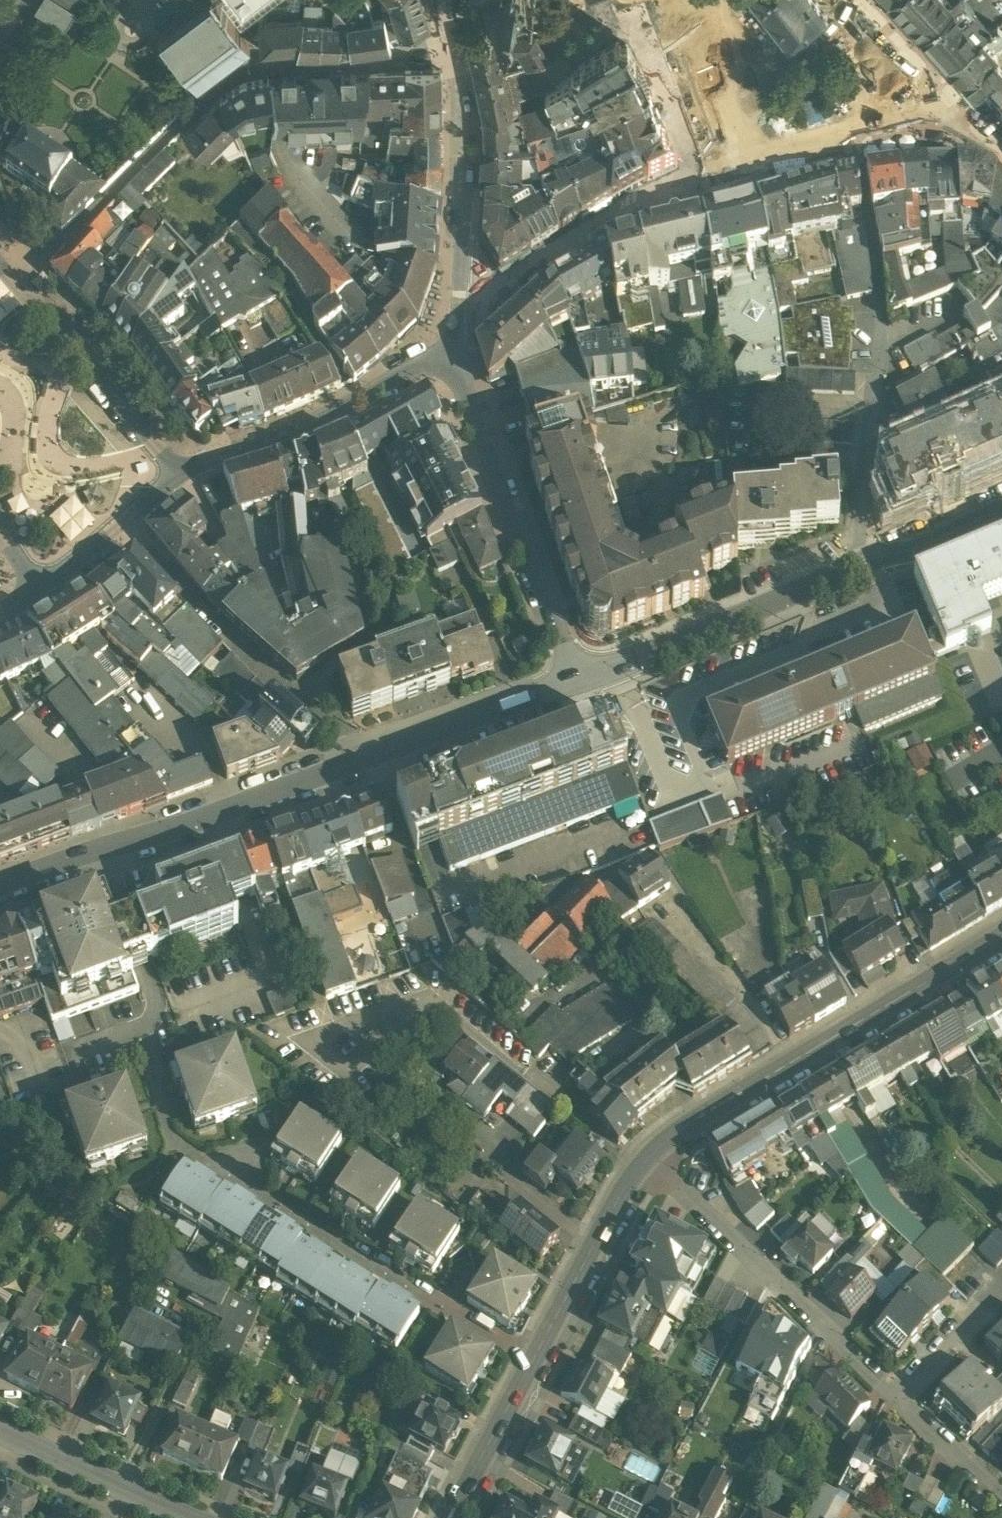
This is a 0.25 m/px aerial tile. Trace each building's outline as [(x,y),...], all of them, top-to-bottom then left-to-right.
[(57,0),(41,0),(36,9),(65,28),(75,11),(57,0)] [(87,0),(57,0),(75,11),(79,14),(88,1),(87,0)] [(158,34),(198,87),(250,47),(216,1),(215,0),(204,0),(158,34)] [(325,0),(335,9),(343,0),(325,0)] [(335,9),(346,17),(347,12),(353,7),(346,0),(343,0),(335,9)] [(370,9),(363,0),(362,0),(346,18),(344,25),(338,54),(341,54),(340,51),(350,50),(351,53),(391,47),(384,18),(372,19),(370,9)] [(400,37),(429,28),(421,0),(389,0),(400,37)] [(788,46),(827,16),(814,0),(752,0),(788,46)] [(919,32),(951,5),(947,0),(889,0),(919,32)] [(919,32),(945,62),(981,32),(981,33),(988,27),(966,0),(958,0),(951,5),(919,32)] [(346,17),(335,9),(335,24),(344,25),(346,18),(346,17)] [(981,33),(981,32),(945,62),(962,80),(995,49),(1001,43),(1001,16),(988,27),(981,33)] [(288,19),(284,20),(260,22),(260,33),(262,50),(280,49),(298,47),(302,23),(302,19),(288,19)] [(322,24),(302,23),(298,47),(297,53),(318,54),(322,24)] [(335,24),(322,24),(318,54),(338,54),(344,25),(335,24)] [(495,32),(466,38),(475,78),(502,72),(504,72),(502,61),(500,51),(496,35),(495,32)] [(535,34),(496,35),(500,51),(519,51),(521,56),(526,65),(542,61),(550,58),(535,34)] [(561,50),(549,34),(535,34),(550,58),(561,50)] [(627,43),(618,40),(573,68),(571,69),(572,71),(575,76),(583,91),(584,90),(593,85),(606,78),(636,63),(627,43)] [(995,49),(962,80),(987,108),(1001,94),(1001,43),(995,49)] [(550,58),(542,61),(549,72),(556,81),(572,71),(571,69),(573,68),(561,50),(550,58)] [(521,56),(502,61),(504,72),(526,65),(521,56)] [(636,63),(606,78),(615,100),(647,86),(636,63)] [(289,132),(363,130),(366,112),(366,96),(368,96),(369,74),(321,71),(302,71),(268,74),(268,77),(275,112),(273,129),(288,128),(289,132)] [(379,73),(369,74),(368,96),(366,96),(366,112),(380,113),(381,113),(381,107),(391,106),(391,101),(397,101),(397,100),(407,99),(407,94),(442,93),(441,71),(379,73)] [(502,72),(476,82),(478,93),(505,83),(502,72)] [(575,76),(546,92),(550,105),(551,108),(583,91),(575,76)] [(275,112),(268,77),(242,82),(221,96),(233,124),(248,117),(275,112)] [(505,83),(478,93),(484,119),(508,115),(514,114),(512,107),(510,95),(508,96),(505,83)] [(615,100),(597,109),(602,124),(608,122),(615,142),(628,137),(627,136),(659,122),(647,86),(615,100)] [(583,91),(551,108),(556,124),(588,114),(594,111),(585,93),(584,90),(583,91)] [(442,93),(407,94),(407,99),(397,100),(397,101),(398,112),(392,113),(391,123),(407,124),(442,123),(442,93)] [(987,108),(1001,126),(1001,94),(987,108)] [(233,124),(221,96),(184,133),(207,156),(219,144),(228,153),(244,147),(243,145),(233,124)] [(548,105),(520,113),(523,134),(527,133),(539,130),(544,128),(556,124),(551,108),(550,105),(548,105)] [(520,113),(508,115),(508,117),(509,137),(518,135),(523,134),(520,113)] [(508,117),(484,119),(486,174),(510,171),(510,156),(509,137),(508,117)] [(659,122),(627,136),(628,137),(646,181),(676,167),(659,122)] [(0,133),(0,166),(6,170),(29,137),(7,123),(0,133)] [(442,123),(407,124),(391,123),(389,142),(388,145),(413,146),(414,156),(414,160),(442,161),(442,156),(442,123)] [(539,130),(527,133),(532,152),(537,169),(535,169),(541,187),(559,180),(557,173),(544,128),(539,130)] [(376,135),(363,133),(360,155),(368,156),(374,156),(376,142),(375,142),(376,135)] [(518,135),(509,137),(510,156),(514,156),(514,151),(518,150),(518,135)] [(72,165),(29,136),(29,137),(6,170),(50,199),(58,204),(46,221),(62,231),(106,188),(72,166),(72,165)] [(628,137),(615,142),(616,144),(600,152),(610,173),(600,179),(611,201),(646,181),(628,137)] [(389,142),(376,142),(374,156),(376,157),(387,158),(388,145),(389,142)] [(253,151),(257,168),(274,164),(270,147),(253,151)] [(532,152),(514,156),(510,156),(510,171),(520,170),(535,169),(537,169),(532,152)] [(163,155),(130,189),(141,199),(174,166),(163,155)] [(374,156),(368,156),(363,184),(372,188),(374,171),(376,157),(374,156)] [(957,163),(925,165),(927,198),(928,210),(960,207),(957,163)] [(967,164),(957,163),(960,207),(973,209),(984,210),(991,171),(987,168),(976,165),(967,164)] [(925,165),(898,168),(904,204),(916,201),(927,198),(925,165)] [(898,168),(867,172),(874,209),(894,206),(904,204),(898,168)] [(595,169),(575,181),(577,185),(570,188),(581,219),(611,201),(600,179),(595,169)] [(486,174),(483,174),(481,200),(483,200),(513,202),(520,202),(520,201),(520,170),(510,171),(486,174)] [(384,173),(374,171),(372,188),(381,191),(384,173)] [(563,171),(557,173),(559,180),(565,178),(563,171)] [(991,171),(984,210),(989,211),(995,175),(991,171)] [(384,173),(381,191),(390,195),(393,173),(384,173)] [(441,174),(407,173),(406,201),(411,201),(440,203),(441,174)] [(855,174),(833,178),(841,228),(851,226),(848,210),(860,208),(855,174)] [(987,217),(999,224),(1001,226),(1001,182),(995,175),(989,211),(987,217)] [(363,184),(346,177),(342,197),(374,211),(374,222),(379,223),(378,239),(375,239),(375,248),(375,253),(399,258),(435,272),(435,262),(440,203),(411,201),(410,203),(390,195),(381,191),(372,188),(363,184)] [(559,180),(541,187),(545,200),(558,234),(581,219),(570,188),(566,178),(565,178),(559,180)] [(833,178),(779,193),(790,241),(806,238),(824,235),(833,233),(841,231),(841,228),(833,178)] [(379,361),(333,305),(352,288),(347,282),(323,255),(324,254),(288,214),(270,193),(240,223),(253,237),(267,251),(294,279),(318,315),(316,317),(315,318),(314,320),(314,322),(314,324),(354,380),(379,361)] [(779,193),(756,201),(767,247),(772,269),(796,263),(795,261),(790,241),(779,193)] [(927,198),(916,201),(917,218),(929,219),(928,210),(927,198)] [(483,219),(511,222),(513,202),(483,200),(481,218),(483,219)] [(545,200),(520,201),(520,202),(513,202),(511,222),(530,250),(558,234),(545,200)] [(756,201),(735,207),(744,253),(767,247),(756,201)] [(916,201),(904,204),(906,230),(917,231),(917,218),(916,201)] [(895,217),(876,221),(881,248),(906,243),(906,230),(904,204),(894,206),(895,217)] [(734,206),(702,214),(713,277),(714,285),(729,282),(749,277),(744,253),(735,207),(734,207),(734,206)] [(960,207),(928,210),(929,219),(929,224),(943,223),(944,228),(962,226),(960,207)] [(702,214),(638,230),(646,276),(647,289),(663,288),(668,286),(668,284),(678,282),(684,317),(705,313),(699,280),(713,277),(702,214)] [(101,217),(74,247),(91,262),(101,251),(110,260),(114,255),(120,259),(125,252),(107,236),(113,229),(111,228),(112,227),(101,217)] [(511,222),(483,219),(481,242),(499,270),(530,250),(511,222)] [(851,226),(841,228),(841,231),(842,234),(864,231),(863,224),(851,226)] [(158,234),(154,241),(166,253),(178,242),(164,226),(158,234)] [(962,226),(944,228),(947,270),(904,287),(912,304),(958,286),(978,277),(970,261),(963,246),(963,241),(962,226)] [(149,228),(138,239),(149,247),(154,241),(158,234),(149,228)] [(992,243),(1001,250),(1001,228),(999,232),(992,243)] [(630,238),(614,242),(606,246),(614,285),(616,301),(649,294),(647,289),(646,276),(638,230),(638,231),(629,235),(630,238)] [(917,231),(906,230),(906,243),(881,248),(883,260),(898,257),(931,248),(930,233),(917,231)] [(842,234),(841,231),(833,233),(847,298),(872,294),(864,231),(842,234)] [(824,235),(806,238),(811,258),(795,261),(796,263),(772,269),(775,283),(774,283),(779,311),(792,309),(796,308),(788,287),(809,282),(807,275),(832,269),(824,235)] [(979,241),(963,241),(963,246),(970,261),(983,254),(992,243),(980,236),(979,241)] [(125,252),(120,259),(133,269),(134,268),(149,247),(138,239),(136,237),(125,252)] [(267,251),(253,237),(251,240),(254,243),(252,245),(262,255),(267,251)] [(806,238),(790,241),(795,261),(811,258),(806,238)] [(166,253),(154,241),(149,247),(134,268),(150,280),(168,294),(176,283),(184,272),(166,253)] [(606,246),(551,277),(565,312),(614,285),(606,246)] [(70,286),(91,262),(74,247),(54,268),(55,274),(70,286)] [(767,247),(744,253),(749,277),(729,282),(731,290),(726,299),(722,305),(728,333),(734,337),(748,345),(761,353),(784,348),(780,324),(779,311),(774,283),(775,283),(772,269),(767,247)] [(101,251),(70,286),(82,298),(95,282),(93,280),(99,272),(100,271),(96,267),(102,260),(106,264),(107,263),(110,260),(101,251)] [(189,252),(177,264),(184,272),(185,271),(189,275),(200,264),(189,252)] [(237,275),(231,279),(212,252),(200,264),(187,276),(196,289),(206,307),(208,306),(215,320),(223,332),(240,320),(247,322),(248,318),(261,310),(280,297),(255,260),(251,256),(240,263),(243,267),(235,272),(237,275)] [(982,316),(985,313),(1001,296),(1001,295),(1001,262),(997,269),(983,254),(970,261),(978,277),(958,286),(975,309),(982,316)] [(110,260),(107,263),(127,277),(133,269),(120,259),(114,255),(110,260)] [(898,257),(883,260),(887,314),(888,314),(912,304),(904,287),(901,282),(898,257)] [(435,272),(399,258),(394,271),(391,270),(387,279),(384,288),(415,320),(417,323),(435,272)] [(387,279),(371,261),(365,266),(347,282),(352,288),(358,294),(375,278),(384,288),(387,279)] [(133,269),(127,277),(101,316),(101,317),(116,331),(150,280),(134,268),(133,269)] [(184,272),(176,283),(186,296),(196,289),(187,276),(189,275),(185,271),(184,272)] [(95,282),(82,298),(101,316),(119,289),(99,272),(93,280),(95,282)] [(551,277),(530,297),(534,305),(548,329),(554,339),(559,352),(560,355),(578,348),(575,336),(565,312),(551,277)] [(384,288),(375,278),(358,294),(398,341),(417,323),(415,320),(384,288)] [(116,331),(123,337),(150,301),(158,307),(168,294),(150,280),(116,331)] [(186,296),(176,283),(168,294),(176,304),(186,296)] [(398,341),(358,294),(352,288),(333,305),(379,361),(398,341)] [(647,289),(649,294),(654,326),(655,331),(665,329),(657,288),(647,289)] [(158,307),(151,316),(143,328),(132,349),(147,370),(171,351),(180,344),(172,333),(167,336),(161,329),(184,313),(176,304),(168,294),(158,307)] [(622,330),(654,326),(649,294),(616,301),(622,330)] [(1001,296),(985,313),(982,316),(991,332),(992,331),(1001,324),(1001,297),(1001,296)] [(280,297),(261,310),(278,340),(300,326),(280,297)] [(529,297),(475,343),(489,381),(548,329),(534,305),(530,297),(529,297)] [(728,333),(722,305),(726,299),(716,301),(720,340),(734,337),(728,333)] [(796,308),(792,309),(793,322),(780,324),(784,348),(785,356),(797,356),(799,370),(849,372),(852,311),(841,311),(839,300),(796,308)] [(123,337),(132,349),(143,328),(151,316),(158,307),(150,301),(123,337)] [(582,304),(566,312),(575,336),(578,348),(580,354),(592,352),(582,304)] [(903,309),(888,314),(892,324),(906,319),(903,309)] [(982,316),(975,309),(963,316),(967,323),(937,338),(934,334),(916,343),(929,366),(968,346),(991,332),(982,316)] [(215,320),(199,329),(214,354),(230,345),(223,332),(215,320)] [(622,330),(608,331),(611,351),(627,349),(622,330)] [(991,332),(968,346),(974,358),(999,343),(992,331),(991,332)] [(916,343),(903,350),(917,372),(929,366),(916,343)] [(974,358),(980,368),(1001,355),(1001,348),(999,343),(974,358)] [(761,353),(748,345),(735,367),(739,385),(780,374),(779,368),(786,367),(785,356),(784,348),(761,353)] [(559,352),(515,370),(533,430),(597,411),(590,389),(580,354),(578,348),(560,355),(559,352)] [(592,352),(580,354),(590,389),(632,384),(627,351),(627,349),(611,351),(592,352)] [(642,349),(627,351),(632,384),(646,382),(642,349)] [(171,351),(147,370),(173,404),(175,403),(192,389),(196,386),(186,372),(190,369),(181,357),(177,360),(171,351)] [(319,355),(291,367),(306,402),(339,388),(319,355)] [(984,376),(991,390),(1001,382),(1001,364),(984,376)] [(203,381),(193,367),(190,369),(186,372),(196,386),(203,381)] [(291,367),(249,386),(265,421),(306,402),(291,367)] [(855,372),(799,370),(786,369),(785,390),(853,393),(855,372)] [(196,386),(192,389),(214,417),(216,416),(217,417),(220,415),(226,426),(237,423),(240,428),(265,421),(249,386),(243,370),(222,384),(217,372),(203,381),(196,386)] [(934,378),(891,400),(898,416),(891,420),(894,427),(937,417),(949,411),(934,378)] [(991,390),(937,417),(894,427),(899,445),(885,450),(875,528),(1001,473),(1001,382),(991,390)] [(192,389),(175,403),(196,430),(202,426),(201,426),(208,421),(214,417),(192,389)] [(374,454),(382,468),(392,464),(450,435),(426,389),(360,426),(374,454)] [(92,410),(71,430),(93,452),(114,432),(92,410)] [(533,430),(526,432),(533,456),(594,439),(586,415),(533,430)] [(852,422),(795,419),(794,441),(812,442),(835,443),(851,444),(852,422)] [(208,421),(201,426),(202,426),(204,430),(211,425),(208,421)] [(374,454),(360,426),(354,429),(348,432),(361,460),(368,457),(374,454)] [(348,432),(315,447),(328,500),(328,501),(339,497),(335,487),(353,479),(367,472),(361,460),(348,432)] [(450,435),(392,464),(430,538),(456,524),(481,512),(482,511),(469,479),(450,435)] [(594,439),(533,456),(535,462),(530,464),(584,620),(586,619),(588,620),(588,623),(588,626),(590,630),(594,633),(600,633),(606,631),(607,629),(610,631),(611,633),(704,597),(697,578),(737,563),(733,503),(675,526),(677,535),(649,546),(653,557),(639,562),(638,561),(630,558),(620,553),(619,550),(630,546),(616,507),(617,506),(594,439)] [(835,443),(812,442),(810,477),(833,478),(835,443)] [(315,447),(293,453),(301,484),(306,504),(307,505),(323,501),(328,500),(315,447)] [(292,451),(277,455),(285,488),(296,485),(301,484),(293,453),(292,453),(292,451)] [(277,455),(224,472),(234,497),(239,511),(255,506),(285,497),(288,496),(285,488),(277,455)] [(202,487),(213,508),(234,497),(224,472),(202,487)] [(367,472),(353,479),(353,493),(372,484),(367,472)] [(795,484),(798,527),(837,524),(835,503),(838,503),(835,479),(811,481),(811,483),(795,484)] [(306,504),(301,484),(296,485),(299,505),(306,504)] [(764,495),(733,497),(737,549),(753,548),(753,544),(773,542),(772,535),(799,533),(798,527),(795,484),(779,485),(779,489),(763,490),(764,495)] [(234,497),(213,508),(220,521),(238,512),(239,511),(234,497)] [(285,497),(255,506),(258,516),(281,509),(287,507),(285,497)] [(339,497),(328,501),(329,503),(330,504),(338,517),(348,510),(339,497)] [(163,546),(196,518),(184,502),(167,514),(149,532),(163,546)] [(248,590),(224,613),(237,627),(296,679),(362,640),(341,553),(341,552),(338,552),(307,550),(308,545),(307,542),(307,531),(305,506),(307,505),(306,504),(299,505),(287,507),(281,509),(285,547),(290,575),(304,631),(289,641),(268,597),(248,547),(238,512),(220,521),(227,543),(218,549),(231,568),(234,572),(239,579),(248,590)] [(481,512),(456,524),(479,574),(480,573),(480,572),(501,562),(501,563),(502,563),(481,512)] [(196,518),(163,546),(178,564),(196,546),(193,540),(205,531),(196,518)] [(343,524),(333,526),(338,552),(341,552),(341,553),(350,553),(351,553),(350,551),(349,545),(349,544),(346,529),(343,524)] [(314,531),(307,531),(307,542),(315,541),(314,531)] [(448,540),(430,550),(438,566),(457,557),(448,540)] [(977,550),(996,597),(1001,594),(1001,540),(977,550)] [(196,546),(178,564),(192,581),(204,593),(223,575),(231,568),(220,552),(209,560),(196,546)] [(642,553),(634,549),(630,558),(638,561),(642,553)] [(932,645),(922,650),(926,661),(937,655),(937,657),(966,645),(965,642),(990,631),(979,603),(996,597),(977,550),(913,577),(936,632),(928,635),(932,645)] [(156,575),(134,551),(110,574),(133,597),(156,575)] [(110,574),(108,571),(86,589),(110,616),(112,615),(133,597),(110,574)] [(177,596),(156,575),(133,597),(154,619),(177,596)] [(223,575),(204,593),(224,613),(248,590),(239,579),(233,585),(223,575)] [(110,616),(86,589),(66,602),(92,633),(108,623),(112,629),(107,634),(141,664),(153,650),(112,615),(110,616)] [(231,652),(177,596),(154,619),(211,676),(231,652)] [(66,602),(27,626),(52,658),(53,658),(67,676),(94,711),(110,698),(133,681),(99,641),(92,633),(66,602)] [(449,629),(435,634),(441,652),(481,638),(475,620),(469,622),(467,616),(447,623),(449,629)] [(108,623),(92,633),(99,641),(107,634),(112,629),(108,623)] [(0,637),(0,641),(17,673),(36,665),(52,658),(27,626),(0,637)] [(828,665),(706,715),(726,764),(853,712),(861,731),(941,698),(926,661),(922,650),(915,631),(828,665)] [(434,632),(374,654),(376,660),(391,703),(451,681),(441,652),(435,634),(434,632)] [(481,638),(441,652),(451,681),(491,667),(486,653),(481,638)] [(0,641),(0,669),(5,679),(11,676),(17,673),(0,641)] [(153,650),(141,664),(150,672),(151,673),(163,659),(153,650)] [(52,658),(36,665),(41,676),(43,675),(53,687),(67,676),(53,658),(52,658)] [(319,735),(272,695),(258,681),(237,658),(218,680),(229,688),(254,708),(259,711),(297,743),(305,750),(319,735)] [(163,659),(151,673),(150,672),(148,678),(177,703),(192,686),(163,659)] [(376,660),(338,673),(352,712),(368,706),(370,710),(391,703),(376,660)] [(94,711),(67,676),(53,687),(45,694),(113,780),(139,813),(166,802),(119,742),(94,711)] [(192,686),(175,705),(196,723),(214,703),(196,687),(196,688),(192,686)] [(110,698),(94,711),(98,716),(114,703),(110,698)] [(114,703),(98,716),(119,742),(135,729),(134,728),(114,703)] [(247,708),(235,722),(245,730),(254,720),(248,714),(251,711),(247,708)] [(251,711),(248,714),(254,720),(261,712),(259,711),(254,708),(251,711)] [(297,743),(261,712),(254,720),(245,730),(278,759),(280,761),(297,743)] [(608,718),(545,742),(563,790),(626,767),(608,718)] [(0,731),(0,747),(8,755),(33,778),(53,797),(68,780),(38,746),(15,719),(0,731)] [(135,729),(119,742),(127,752),(145,738),(136,727),(134,728),(135,729)] [(245,730),(213,743),(226,779),(278,759),(245,730)] [(916,737),(905,741),(910,751),(921,746),(916,737)] [(204,770),(179,779),(145,738),(127,752),(166,802),(211,785),(207,772),(205,773),(204,770)] [(545,742),(484,765),(502,812),(563,790),(545,742)] [(8,755),(0,747),(0,764),(8,755)] [(913,764),(919,774),(934,766),(925,750),(917,752),(920,760),(913,764)] [(917,752),(898,760),(903,769),(920,760),(917,752)] [(0,764),(0,778),(18,795),(33,778),(8,755),(0,764)] [(484,765),(418,790),(436,837),(467,825),(502,812),(484,765)] [(502,812),(467,825),(480,859),(638,801),(626,767),(563,790),(502,812)] [(865,773),(851,779),(855,789),(869,782),(865,773)] [(113,780),(86,790),(99,827),(139,813),(113,780)] [(86,790),(58,801),(72,838),(99,827),(86,790)] [(407,793),(396,797),(417,853),(428,848),(439,844),(436,837),(418,790),(407,793)] [(721,798),(697,806),(708,832),(731,823),(721,798)] [(380,799),(350,810),(362,841),(387,832),(392,830),(380,799)] [(0,822),(0,865),(72,838),(58,801),(0,822)] [(697,806),(663,820),(673,846),(708,832),(697,806)] [(989,814),(1001,842),(1001,811),(1001,808),(989,814)] [(350,810),(296,830),(311,872),(322,868),(326,867),(324,863),(364,848),(362,841),(350,810)] [(779,814),(767,823),(778,838),(790,830),(779,814)] [(673,846),(663,820),(648,826),(656,847),(657,852),(673,846)] [(467,825),(436,837),(439,844),(449,871),(480,859),(467,825)] [(296,830),(267,840),(326,1000),(354,990),(335,937),(321,899),(311,872),(296,830)] [(734,834),(722,832),(720,842),(732,844),(734,834)] [(267,840),(240,850),(242,856),(253,887),(265,883),(281,877),(267,840)] [(695,841),(684,845),(687,851),(697,847),(695,841)] [(967,887),(984,877),(981,873),(966,849),(951,857),(956,870),(967,887)] [(190,864),(154,878),(147,892),(155,911),(137,918),(153,959),(237,926),(229,904),(256,894),(253,887),(242,856),(219,865),(214,852),(189,861),(190,864)] [(987,862),(990,867),(993,872),(997,878),(1001,886),(1001,854),(987,862)] [(399,858),(372,869),(376,879),(386,906),(411,897),(413,896),(399,858)] [(648,860),(618,878),(637,909),(667,891),(658,877),(663,874),(657,863),(651,866),(648,860)] [(990,867),(981,873),(984,877),(993,872),(990,867)] [(337,879),(327,883),(322,868),(311,872),(321,899),(342,891),(337,879)] [(956,870),(946,877),(956,894),(966,887),(956,870)] [(984,877),(967,887),(986,916),(1001,907),(1001,886),(997,878),(993,872),(984,877)] [(637,909),(618,878),(592,894),(612,915),(618,922),(637,909)] [(342,891),(321,899),(335,937),(390,917),(386,906),(376,879),(342,891)] [(579,881),(531,896),(534,900),(547,913),(552,918),(583,886),(579,881)] [(265,883),(253,887),(256,894),(263,915),(280,909),(271,886),(266,887),(265,883)] [(583,886),(552,918),(581,946),(612,915),(592,894),(583,886)] [(956,894),(937,906),(945,920),(943,921),(954,936),(986,916),(967,887),(966,887),(956,894)] [(863,940),(841,953),(842,955),(854,974),(859,983),(861,982),(866,990),(883,979),(878,971),(904,955),(891,934),(894,933),(881,889),(842,897),(848,922),(858,918),(863,940)] [(816,895),(802,898),(807,921),(821,919),(816,895)] [(75,910),(48,921),(47,918),(31,923),(33,927),(19,931),(43,1002),(51,1024),(136,995),(127,969),(153,959),(137,918),(113,928),(103,897),(87,903),(88,906),(75,910)] [(411,897),(386,906),(390,917),(392,922),(417,913),(411,897)] [(490,897),(471,911),(485,930),(489,927),(504,916),(490,897)] [(945,920),(937,906),(913,919),(921,933),(919,934),(928,952),(954,936),(943,921),(945,920)] [(465,912),(443,921),(454,949),(474,936),(465,912)] [(552,918),(547,913),(513,947),(547,981),(581,946),(552,918)] [(650,921),(630,933),(643,947),(660,930),(650,921)] [(43,1002),(19,931),(17,926),(0,932),(0,1017),(43,1002)] [(513,947),(489,927),(478,941),(475,939),(467,943),(468,945),(481,957),(488,951),(507,970),(510,967),(536,992),(547,981),(513,947)] [(734,1004),(660,930),(643,947),(686,988),(719,1019),(734,1004)] [(461,945),(454,950),(431,961),(456,983),(481,957),(468,945),(465,948),(461,945)] [(842,955),(832,960),(845,980),(854,974),(842,955)] [(821,967),(792,986),(796,993),(815,1022),(844,1004),(821,967)] [(988,980),(1001,1002),(1001,971),(988,980)] [(317,978),(305,982),(313,1005),(324,1001),(317,978)] [(788,979),(762,997),(788,1038),(815,1022),(796,993),(792,986),(788,979)] [(988,980),(966,993),(986,1025),(987,1025),(992,1022),(1001,1015),(1001,1002),(988,980)] [(288,984),(266,993),(276,1017),(297,1007),(288,984)] [(566,1066),(627,1026),(600,989),(557,1018),(550,1009),(521,1044),(537,1059),(546,1048),(566,1066)] [(966,993),(942,1007),(965,1044),(978,1037),(975,1032),(986,1025),(966,993)] [(757,1030),(734,1004),(719,1019),(724,1026),(751,1061),(769,1050),(757,1030)] [(942,1007),(914,1023),(934,1055),(951,1083),(979,1066),(965,1044),(942,1007)] [(999,1033),(992,1022),(987,1025),(994,1036),(999,1033)] [(914,1023),(889,1039),(908,1070),(915,1066),(934,1055),(914,1023)] [(671,1060),(669,1061),(684,1083),(693,1097),(751,1061),(724,1026),(671,1060)] [(908,1070),(889,1039),(863,1054),(882,1085),(900,1074),(904,1082),(912,1077),(908,1070)] [(671,1060),(661,1046),(651,1054),(674,1091),(684,1083),(669,1061),(671,1060)] [(236,1049),(175,1070),(196,1130),(256,1109),(236,1049)] [(487,1072),(460,1050),(444,1071),(470,1092),(487,1072)] [(651,1054),(604,1093),(636,1122),(674,1091),(651,1054)] [(863,1054),(837,1070),(856,1100),(865,1116),(873,1110),(864,1096),(882,1085),(863,1054)] [(551,1106),(496,1062),(487,1072),(470,1092),(462,1101),(484,1119),(502,1095),(515,1105),(505,1118),(527,1136),(539,1122),(551,1106)] [(924,1080),(915,1066),(908,1070),(912,1077),(916,1084),(924,1080)] [(837,1070),(799,1092),(818,1123),(824,1119),(825,1119),(836,1112),(856,1100),(837,1070)] [(604,1093),(579,1071),(570,1081),(590,1099),(596,1098),(602,1103),(588,1119),(619,1146),(637,1123),(636,1122),(604,1093)] [(101,1074),(91,1077),(95,1089),(105,1086),(103,1079),(101,1075),(101,1074)] [(81,1102),(66,1107),(86,1167),(86,1168),(87,1167),(147,1147),(126,1086),(107,1093),(81,1102)] [(799,1092),(772,1109),(791,1139),(818,1123),(799,1092)] [(772,1109),(708,1147),(728,1180),(729,1181),(744,1172),(767,1158),(765,1155),(791,1139),(772,1109)] [(836,1112),(825,1119),(834,1132),(844,1126),(836,1112)] [(341,1140),(299,1114),(272,1156),(289,1166),(288,1168),(297,1174),(298,1172),(315,1183),(341,1140)] [(834,1132),(825,1119),(824,1119),(818,1123),(827,1138),(835,1134),(834,1132)] [(539,1122),(527,1136),(534,1141),(545,1127),(539,1122)] [(818,1123),(791,1139),(799,1152),(808,1146),(821,1167),(829,1162),(838,1156),(834,1148),(827,1138),(818,1123)] [(844,1126),(834,1132),(835,1134),(827,1138),(834,1148),(852,1138),(844,1126)] [(884,1189),(852,1138),(834,1148),(848,1171),(867,1203),(884,1189)] [(888,1138),(882,1142),(890,1156),(897,1152),(888,1138)] [(601,1163),(577,1144),(562,1163),(558,1160),(550,1169),(547,1173),(552,1176),(551,1177),(554,1180),(575,1196),(601,1163)] [(838,1156),(829,1162),(840,1179),(848,1171),(838,1156)] [(550,1169),(538,1159),(524,1177),(544,1193),(554,1180),(551,1177),(552,1176),(547,1173),(550,1169)] [(400,1186),(357,1160),(331,1202),(347,1212),(346,1214),(355,1220),(356,1218),(373,1229),(400,1186)] [(183,1168),(160,1204),(180,1217),(205,1177),(196,1172),(194,1175),(183,1168)] [(744,1172),(729,1181),(728,1180),(723,1183),(744,1219),(762,1203),(744,1172)] [(205,1177),(180,1217),(200,1229),(201,1228),(200,1227),(222,1193),(212,1186),(214,1183),(205,1177)] [(928,1236),(890,1199),(884,1189),(867,1203),(871,1209),(882,1220),(887,1225),(914,1250),(928,1236)] [(234,1198),(223,1191),(222,1193),(200,1227),(201,1228),(220,1240),(245,1200),(236,1195),(234,1198)] [(143,1208),(122,1194),(115,1204),(137,1218),(143,1208)] [(501,1211),(480,1195),(469,1209),(489,1225),(499,1212),(501,1211)] [(245,1200),(220,1240),(239,1252),(262,1216),(252,1209),(254,1206),(245,1200)] [(762,1203),(744,1219),(757,1231),(774,1214),(762,1203)] [(459,1231),(417,1204),(390,1247),(407,1257),(406,1259),(415,1265),(416,1263),(432,1273),(457,1234),(459,1231)] [(558,1237),(517,1205),(507,1218),(498,1230),(539,1262),(558,1237)] [(499,1212),(489,1225),(498,1230),(507,1218),(499,1212)] [(262,1216),(239,1252),(259,1264),(284,1225),(275,1219),(273,1222),(262,1216)] [(787,1216),(771,1233),(779,1241),(796,1224),(787,1216)] [(655,1219),(631,1265),(680,1291),(704,1245),(655,1219)] [(928,1236),(914,1250),(924,1260),(943,1278),(974,1247),(944,1219),(928,1236)] [(882,1220),(875,1228),(880,1233),(887,1225),(882,1220)] [(796,1224),(779,1241),(788,1249),(804,1232),(796,1224)] [(284,1225),(259,1264),(278,1276),(299,1244),(302,1241),(291,1234),(293,1230),(284,1225)] [(807,1230),(804,1232),(788,1249),(788,1250),(784,1254),(795,1265),(799,1260),(813,1274),(833,1254),(807,1230)] [(978,1252),(996,1268),(1001,1262),(1001,1239),(998,1235),(996,1233),(978,1252)] [(863,1240),(820,1285),(829,1293),(851,1270),(853,1271),(863,1260),(873,1250),(863,1240)] [(299,1244),(278,1276),(276,1279),(296,1292),(321,1253),(312,1247),(310,1250),(299,1244)] [(229,1292),(164,1250),(153,1273),(218,1314),(229,1292)] [(321,1253),(296,1292),(315,1304),(338,1268),(328,1262),(330,1258),(321,1253)] [(536,1287),(493,1260),(467,1303),(509,1329),(520,1313),(521,1314),(527,1305),(525,1303),(536,1287)] [(894,1292),(863,1260),(853,1271),(876,1293),(885,1302),(894,1292)] [(943,1278),(924,1260),(914,1271),(922,1280),(924,1278),(946,1301),(956,1291),(943,1278)] [(338,1268),(315,1304),(335,1317),(360,1277),(351,1272),(349,1275),(338,1268)] [(853,1271),(851,1270),(829,1293),(826,1296),(851,1320),(876,1293),(853,1271)] [(680,1291),(642,1271),(632,1290),(631,1291),(646,1299),(643,1305),(649,1308),(632,1341),(647,1349),(664,1318),(665,1319),(680,1291)] [(369,1283),(360,1277),(335,1317),(355,1329),(357,1326),(356,1326),(377,1293),(366,1286),(369,1283)] [(922,1280),(870,1335),(896,1360),(949,1304),(946,1301),(924,1278),(922,1280)] [(726,1286),(716,1280),(703,1304),(714,1309),(726,1286)] [(632,1290),(621,1284),(616,1292),(628,1297),(631,1291),(632,1290)] [(737,1291),(726,1286),(714,1309),(725,1315),(737,1291)] [(32,1289),(8,1329),(19,1335),(20,1336),(32,1314),(43,1296),(32,1289)] [(377,1293),(356,1326),(357,1326),(376,1338),(401,1298),(392,1293),(390,1296),(379,1289),(377,1293)] [(628,1297),(616,1292),(615,1294),(608,1296),(605,1302),(607,1309),(598,1326),(608,1331),(631,1342),(632,1341),(649,1308),(643,1305),(646,1299),(631,1291),(628,1297)] [(748,1297),(737,1291),(725,1315),(735,1320),(746,1299),(748,1297)] [(260,1312),(229,1292),(218,1314),(201,1348),(236,1365),(260,1312)] [(401,1298),(376,1338),(396,1351),(419,1314),(408,1307),(410,1304),(401,1298)] [(746,1299),(735,1320),(746,1326),(757,1305),(746,1299)] [(810,1347),(768,1308),(736,1370),(761,1383),(753,1398),(777,1410),(810,1347)] [(32,1314),(20,1336),(19,1335),(18,1336),(27,1341),(28,1340),(29,1341),(42,1320),(32,1314)] [(187,1340),(133,1314),(119,1343),(172,1369),(187,1340)] [(490,1352),(451,1328),(424,1370),(463,1394),(469,1386),(472,1388),(488,1363),(484,1361),(490,1352)] [(984,1346),(1001,1363),(1001,1328),(984,1346)] [(631,1342),(608,1331),(603,1342),(625,1353),(631,1342)] [(29,1341),(28,1340),(27,1341),(7,1379),(39,1395),(62,1352),(64,1349),(49,1342),(45,1349),(29,1341)] [(625,1353),(603,1342),(592,1361),(615,1373),(620,1376),(631,1356),(625,1353)] [(78,1361),(62,1352),(39,1395),(72,1414),(92,1376),(75,1367),(78,1361)] [(835,1372),(819,1356),(815,1363),(813,1368),(814,1368),(808,1379),(819,1389),(835,1372)] [(593,1370),(579,1362),(561,1397),(584,1409),(593,1414),(594,1413),(615,1373),(597,1364),(593,1370)] [(935,1403),(972,1438),(1001,1407),(1001,1397),(992,1387),(970,1366),(935,1403)] [(870,1405),(835,1372),(819,1389),(813,1395),(829,1410),(849,1429),(870,1405)] [(615,1373),(594,1413),(607,1420),(611,1423),(623,1402),(633,1383),(620,1376),(615,1373)] [(187,1375),(172,1404),(185,1410),(198,1380),(187,1375)] [(1000,1379),(992,1387),(1001,1397),(1001,1380),(1000,1379)] [(140,1405),(109,1392),(94,1424),(125,1437),(140,1405)] [(829,1410),(813,1395),(806,1403),(822,1418),(829,1410)] [(771,1421),(777,1410),(753,1398),(747,1408),(771,1421)] [(448,1414),(436,1407),(433,1412),(427,1408),(411,1438),(435,1450),(443,1454),(451,1441),(457,1438),(461,1431),(458,1425),(446,1418),(448,1414)] [(593,1414),(584,1409),(579,1419),(601,1431),(607,1420),(594,1413),(593,1414)] [(579,1419),(576,1418),(569,1432),(593,1445),(601,1431),(579,1419)] [(258,1425),(246,1420),(238,1440),(250,1445),(258,1425)] [(207,1434),(179,1422),(164,1457),(192,1469),(207,1434)] [(274,1432),(258,1425),(250,1445),(246,1455),(257,1459),(257,1458),(259,1459),(260,1455),(263,1456),(274,1432)] [(871,1425),(867,1433),(868,1434),(860,1449),(871,1455),(883,1431),(871,1425)] [(987,1425),(972,1442),(980,1450),(996,1433),(987,1425)] [(312,1451),(310,1455),(327,1462),(334,1445),(338,1435),(320,1428),(312,1451)] [(544,1430),(526,1464),(556,1480),(574,1446),(544,1430)] [(911,1444),(883,1430),(883,1431),(871,1455),(867,1462),(873,1465),(895,1476),(911,1444)] [(980,1450),(989,1458),(1001,1444),(1001,1439),(996,1433),(980,1450)] [(237,1447),(207,1434),(192,1469),(222,1482),(237,1447)] [(435,1450),(411,1438),(406,1448),(429,1461),(435,1450)] [(989,1458),(997,1467),(1001,1462),(1000,1462),(1001,1460),(1001,1444),(989,1458)] [(364,1457),(334,1445),(327,1462),(321,1478),(346,1488),(347,1485),(352,1487),(364,1457)] [(310,1455),(312,1451),(297,1446),(287,1471),(301,1477),(310,1455)] [(589,1454),(574,1446),(556,1480),(571,1487),(589,1454)] [(406,1448),(403,1447),(392,1469),(419,1482),(429,1461),(406,1448)] [(860,1449),(838,1491),(855,1500),(873,1465),(867,1462),(871,1455),(860,1449)] [(259,1459),(257,1458),(257,1459),(245,1488),(275,1501),(287,1471),(259,1459)] [(392,1469),(391,1469),(379,1494),(383,1495),(383,1494),(416,1509),(427,1486),(419,1482),(392,1469)] [(321,1478),(313,1475),(301,1505),(335,1517),(346,1488),(321,1478)] [(726,1504),(722,1502),(731,1483),(715,1475),(700,1503),(701,1506),(703,1507),(697,1517),(718,1517),(726,1504)] [(937,1483),(926,1478),(915,1499),(926,1504),(937,1483)] [(947,1489),(937,1483),(926,1504),(936,1509),(947,1489)] [(660,1487),(648,1510),(660,1516),(665,1506),(666,1507),(673,1494),(660,1487)] [(807,1517),(824,1517),(837,1494),(823,1487),(807,1517)] [(7,1490),(0,1505),(0,1517),(31,1517),(37,1504),(36,1504),(36,1502),(23,1496),(22,1497),(7,1490)] [(563,1517),(565,1517),(573,1503),(554,1493),(546,1509),(559,1516),(563,1517)] [(383,1494),(383,1495),(372,1517),(413,1517),(416,1510),(416,1509),(383,1494)] [(643,1510),(617,1497),(608,1514),(617,1517),(639,1517),(643,1510)] [(505,1503),(497,1517),(558,1517),(559,1516),(546,1509),(535,1503),(529,1516),(505,1503)] [(665,1506),(660,1516),(659,1517),(688,1517),(666,1507),(665,1506)]
